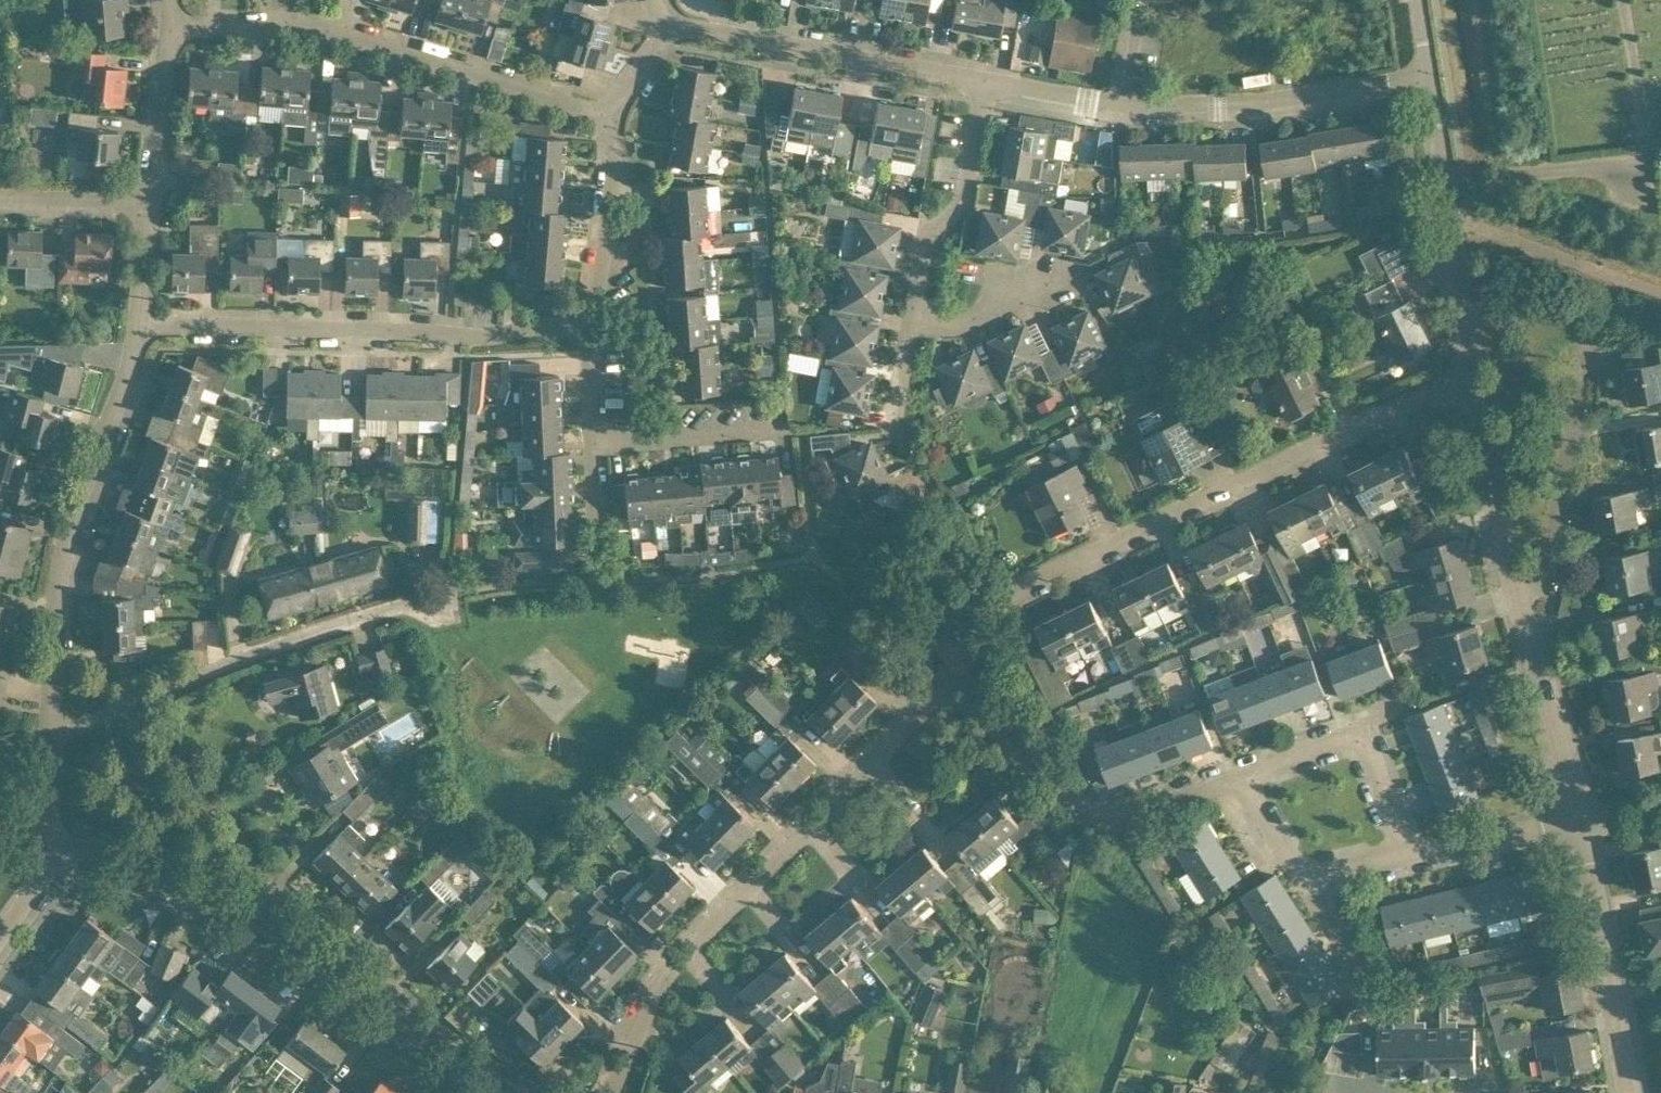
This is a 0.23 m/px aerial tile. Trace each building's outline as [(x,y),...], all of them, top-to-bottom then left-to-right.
[(66,21),(84,20),(86,38),(103,36),(125,34),(122,10),(128,9),(127,0),(64,0),(66,21)] [(379,1),(378,6),(388,9),(390,0),(376,0),(379,1)] [(388,9),(397,12),(398,7),(411,11),(415,0),(390,0),(388,9)] [(427,0),(439,4),(435,18),(448,22),(446,26),(457,29),(465,0),(427,0)] [(501,5),(503,0),(465,0),(457,29),(466,32),(468,28),(481,32),(485,18),(497,21),(501,5)] [(557,30),(559,31),(561,31),(613,47),(616,37),(610,35),(615,23),(607,20),(611,7),(610,0),(588,0),(582,0),(573,0),(566,0),(557,30)] [(829,6),(852,10),(854,0),(830,0),(829,6)] [(901,18),(904,0),(875,0),(880,1),(878,14),(901,18)] [(901,18),(925,22),(925,20),(927,9),(940,11),(942,0),(904,0),(901,18)] [(980,0),(942,0),(940,11),(953,14),(950,27),(974,31),(980,0)] [(1018,0),(980,0),(974,31),(998,35),(1000,22),(1013,25),(1018,0)] [(1062,15),(1054,62),(1086,68),(1095,21),(1062,15)] [(610,57),(613,47),(561,31),(559,31),(552,54),(559,56),(556,68),(582,76),(586,64),(601,69),(604,56),(610,57)] [(58,54),(59,43),(45,41),(43,52),(58,54)] [(1044,61),(1046,48),(1033,46),(1030,58),(1044,61)] [(121,104),(125,69),(103,67),(105,53),(78,50),(75,73),(88,75),(85,99),(100,102),(121,104)] [(283,99),(286,61),(277,60),(276,67),(262,66),(260,87),(248,86),(246,115),(257,116),(259,97),(283,99)] [(210,104),(214,61),(204,61),(204,68),(190,67),(187,102),(210,104)] [(245,129),(246,115),(248,86),(237,85),(238,71),(224,69),(224,62),(214,61),(210,104),(209,119),(233,121),(232,128),(245,129)] [(281,118),(281,122),(303,124),(303,120),(304,117),(317,118),(319,90),(308,89),(310,70),(295,69),(296,61),(286,61),(283,99),(281,118)] [(710,96),(715,72),(677,65),(673,89),(710,96)] [(353,125),(357,72),(347,71),(347,78),(333,77),(331,91),(319,90),(317,118),(316,131),(352,133),(353,125)] [(384,184),(388,137),(390,110),(378,109),(381,81),(366,80),(367,72),(357,72),(353,125),(369,126),(368,136),(373,183),(384,184)] [(769,105),(765,108),(764,107),(766,135),(772,136),(769,149),(782,151),(785,138),(808,142),(810,129),(811,129),(818,90),(794,86),(792,99),(783,98),(779,101),(778,106),(769,105)] [(706,120),(710,96),(673,89),(668,114),(677,115),(706,120)] [(841,95),(818,90),(811,129),(810,129),(808,142),(832,147),(830,155),(834,155),(848,158),(851,145),(854,124),(837,120),(841,95)] [(423,134),(427,92),(418,91),(417,98),(403,97),(402,111),(390,110),(388,137),(400,138),(401,132),(423,134)] [(458,161),(458,153),(462,116),(450,115),(451,101),(437,100),(437,93),(427,92),(423,134),(422,148),(446,151),(445,160),(458,161)] [(755,104),(757,96),(741,93),(739,102),(755,104)] [(892,156),(901,105),(877,101),(872,127),(859,125),(852,168),(860,169),(868,153),(887,161),(889,156),(892,156)] [(753,114),(755,104),(739,102),(738,110),(753,114)] [(32,121),(58,124),(60,107),(34,104),(32,121)] [(926,176),(933,137),(920,135),(924,109),(901,105),(892,156),(915,160),(913,174),(926,176)] [(67,124),(65,137),(78,139),(76,158),(115,162),(118,131),(97,128),(98,114),(69,110),(67,124)] [(1012,125),(1007,148),(1045,155),(1054,157),(1058,137),(1074,140),(1077,123),(1028,115),(1027,114),(1024,127),(1019,126),(1012,125)] [(677,115),(672,139),(710,146),(714,122),(706,120),(677,115)] [(1364,158),(1389,154),(1384,120),(1359,124),(1364,158)] [(549,137),(550,124),(520,121),(519,134),(512,133),(509,159),(563,164),(566,138),(549,137)] [(1340,162),(1364,158),(1359,124),(1334,128),(1340,162)] [(1340,162),(1334,128),(1309,132),(1309,135),(1310,134),(1315,166),(1317,165),(1340,162)] [(1113,138),(1112,131),(1102,129),(1101,136),(1113,138)] [(305,130),(304,142),(315,143),(316,131),(305,130)] [(1315,166),(1310,134),(1309,135),(1286,138),(1291,172),(1318,167),(1317,165),(1315,166)] [(474,156),(475,137),(466,136),(465,155),(474,156)] [(1115,167),(1113,138),(1101,136),(1096,164),(1115,167)] [(1070,160),(1074,140),(1058,137),(1054,157),(1063,159),(1070,160)] [(1267,175),(1291,172),(1286,138),(1261,142),(1264,164),(1267,175)] [(706,170),(710,146),(672,139),(668,163),(706,170)] [(1148,177),(1172,176),(1171,142),(1147,143),(1148,177)] [(1172,176),(1196,175),(1197,175),(1196,144),(1198,144),(1198,142),(1171,142),(1172,176)] [(1222,177),(1248,176),(1247,142),(1221,143),(1222,177)] [(758,154),(760,146),(745,143),(743,152),(758,154)] [(1122,178),(1148,177),(1147,143),(1121,144),(1122,178)] [(1197,175),(1196,175),(1196,178),(1198,178),(1199,190),(1200,190),(1200,192),(1223,192),(1222,177),(1221,143),(1198,144),(1196,144),(1197,175)] [(1057,195),(1059,181),(1063,159),(1054,157),(1045,155),(1007,148),(1003,172),(1022,176),(1020,188),(1041,192),(1057,195)] [(756,164),(758,154),(743,152),(742,161),(756,164)] [(472,173),(474,156),(465,155),(464,172),(472,173)] [(207,174),(209,159),(182,156),(181,171),(207,174)] [(561,188),(563,164),(509,159),(508,183),(522,184),(561,188)] [(1022,176),(1003,172),(1001,185),(1010,187),(1020,188),(1022,176)] [(349,174),(348,189),(369,191),(371,176),(349,174)] [(1172,176),(1148,177),(1148,190),(1173,190),(1172,176)] [(1070,183),(1059,181),(1057,195),(1067,197),(1070,183)] [(225,183),(224,197),(242,198),(243,184),(225,183)] [(559,212),(559,211),(561,188),(522,184),(520,210),(529,211),(529,209),(559,212)] [(669,212),(707,209),(705,184),(688,185),(667,187),(669,212)] [(470,204),(471,186),(463,185),(461,204),(470,204)] [(293,201),(294,188),(278,187),(277,200),(293,201)] [(1020,188),(1010,187),(1005,216),(1023,219),(1026,202),(1018,201),(1020,188)] [(985,227),(981,249),(1017,256),(1017,254),(1022,224),(1036,227),(1041,196),(1041,192),(1020,188),(1018,201),(1026,202),(1023,219),(1005,216),(987,213),(987,214),(984,213),(984,214),(982,226),(985,227)] [(900,210),(902,194),(888,191),(886,207),(900,210)] [(340,209),(339,215),(351,215),(351,203),(359,203),(359,194),(340,194),(340,209)] [(748,206),(764,205),(764,196),(748,197),(748,206)] [(1041,196),(1036,227),(1049,229),(1046,245),(1082,252),(1086,229),(1088,230),(1091,217),(1090,217),(1088,216),(1052,209),(1054,199),(1041,196)] [(1115,196),(1102,196),(1103,207),(1115,207),(1115,196)] [(827,201),(822,224),(859,231),(854,257),(870,260),(880,262),(890,264),(890,263),(893,264),(896,250),(893,250),(897,227),(880,224),(883,211),(861,207),(852,206),(840,203),(827,201)] [(1373,214),(1389,212),(1387,202),(1372,205),(1373,214)] [(461,204),(460,221),(468,222),(470,204),(461,204)] [(749,215),(765,214),(764,205),(748,206),(749,215)] [(1358,217),(1373,214),(1372,205),(1356,207),(1358,217)] [(1115,207),(1101,208),(1102,225),(1116,224),(1115,207)] [(529,209),(529,211),(527,233),(566,236),(568,212),(559,211),(559,212),(529,209)] [(709,235),(707,209),(669,212),(670,236),(700,234),(700,235),(709,235)] [(1284,230),(1298,228),(1296,216),(1283,219),(1284,230)] [(1328,228),(1342,226),(1340,216),(1327,219),(1328,228)] [(1310,232),(1328,228),(1327,219),(1308,222),(1310,232)] [(1224,232),(1240,231),(1240,221),(1224,222),(1224,232)] [(218,247),(218,236),(219,224),(190,223),(190,235),(189,253),(173,253),(172,290),(173,290),(173,294),(186,294),(186,290),(203,290),(203,269),(218,269),(218,247)] [(1033,243),(1036,227),(1022,224),(1017,254),(1031,257),(1033,243)] [(1134,235),(1150,234),(1149,224),(1134,225),(1134,235)] [(1150,234),(1166,234),(1166,224),(1149,224),(1150,234)] [(1049,229),(1036,227),(1033,243),(1046,245),(1049,229)] [(53,286),(54,275),(55,253),(40,252),(41,231),(8,229),(8,251),(7,264),(26,264),(25,285),(53,286)] [(1184,240),(1198,239),(1198,229),(1183,230),(1184,240)] [(1198,239),(1200,239),(1216,239),(1215,229),(1198,229),(1198,239)] [(110,270),(111,233),(75,232),(74,253),(60,253),(59,275),(59,280),(87,281),(87,269),(110,270)] [(466,253),(468,234),(458,233),(457,252),(466,253)] [(566,236),(527,233),(527,234),(511,233),(509,258),(526,259),(526,257),(564,261),(566,236)] [(701,258),(700,235),(700,234),(670,236),(662,236),(663,261),(701,258)] [(1404,235),(1379,248),(1388,266),(1391,274),(1417,261),(1404,235)] [(275,270),(276,248),(276,238),(248,237),(247,255),(231,254),(231,269),(230,291),(260,291),(261,270),(275,270)] [(333,271),(333,249),(334,238),(305,238),(305,256),(289,255),(288,270),(288,292),(318,293),(319,271),(333,271)] [(391,272),(391,251),(392,240),(364,239),(363,257),(347,256),(346,271),(346,293),(376,294),(376,272),(391,272)] [(448,273),(449,252),(449,240),(420,240),(420,258),(404,257),(404,261),(404,273),(403,294),(406,294),(406,296),(409,299),(418,299),(421,297),(421,295),(434,295),(434,273),(448,273)] [(1114,267),(1099,274),(1116,307),(1136,297),(1137,299),(1148,294),(1148,292),(1149,291),(1148,289),(1141,276),(1133,258),(1143,253),(1136,241),(1128,245),(1109,254),(1114,267)] [(1371,274),(1388,266),(1379,248),(1377,243),(1360,251),(1371,274)] [(752,255),(768,254),(767,244),(752,245),(752,255)] [(465,270),(466,253),(457,252),(455,270),(465,270)] [(753,264),(768,263),(768,254),(752,255),(753,264)] [(880,312),(883,298),(880,298),(884,276),(867,273),(870,260),(854,257),(839,254),(837,268),(848,270),(841,305),(841,306),(861,309),(877,312),(880,312)] [(562,286),(564,261),(526,257),(526,259),(524,281),(515,281),(514,296),(545,298),(546,284),(562,286)] [(701,258),(663,261),(665,286),(687,284),(703,283),(701,258)] [(391,260),(391,272),(404,273),(404,261),(391,260)] [(1263,265),(1256,268),(1268,294),(1275,291),(1263,265)] [(1405,302),(1393,278),(1355,297),(1382,352),(1392,348),(1399,363),(1432,347),(1409,300),(1405,302)] [(465,304),(466,293),(455,292),(454,303),(465,304)] [(668,322),(706,319),(704,294),(666,297),(668,322)] [(872,361),(874,348),(871,347),(875,325),(859,322),(861,309),(841,306),(841,305),(830,303),(828,317),(839,319),(832,354),(832,355),(857,359),(868,361),(869,361),(872,361)] [(756,315),(772,314),(772,305),(755,306),(756,315)] [(1088,312),(1087,309),(1074,315),(1076,318),(1055,328),(1063,343),(1051,348),(1064,376),(1077,370),(1072,361),(1105,345),(1088,311),(1088,312)] [(757,325),(773,324),(772,314),(756,315),(757,325)] [(1218,315),(1201,322),(1212,347),(1229,339),(1218,315)] [(706,319),(668,322),(669,347),(678,346),(678,345),(708,343),(717,342),(721,342),(719,318),(706,319)] [(1037,320),(1025,326),(1039,354),(1051,348),(1037,320)] [(1039,354),(1025,326),(1005,336),(1003,333),(991,339),(992,342),(1008,375),(1041,359),(1052,382),(1064,376),(1051,348),(1039,354)] [(680,370),(719,367),(717,342),(708,343),(678,345),(678,346),(680,370)] [(1154,349),(1161,366),(1178,360),(1171,342),(1154,349)] [(68,343),(52,343),(30,344),(0,345),(0,380),(4,381),(9,363),(43,372),(40,386),(75,395),(83,366),(63,361),(68,343)] [(1111,358),(1105,345),(1072,361),(1077,370),(1079,374),(1111,358)] [(1625,368),(1631,402),(1652,398),(1660,397),(1660,346),(1646,349),(1648,364),(1625,368)] [(948,382),(934,389),(943,407),(957,400),(962,397),(990,384),(993,391),(995,394),(1001,402),(1011,397),(1010,395),(1007,388),(1003,379),(993,360),(981,366),(974,351),(941,367),(948,382)] [(1325,384),(1315,364),(1308,351),(1274,368),(1266,372),(1259,377),(1258,378),(1257,379),(1257,380),(1256,382),(1257,383),(1257,385),(1258,386),(1259,387),(1260,388),(1261,388),(1263,388),(1264,388),(1272,385),(1281,403),(1280,403),(1282,408),(1283,408),(1289,418),(1320,403),(1313,390),(1325,384)] [(820,369),(815,400),(828,402),(828,404),(830,405),(844,407),(864,411),(867,411),(869,398),(867,397),(871,375),(854,372),(857,359),(832,355),(832,354),(826,353),(826,355),(823,369),(820,369)] [(168,376),(164,387),(169,389),(169,388),(198,399),(198,398),(203,386),(211,389),(224,385),(231,367),(221,363),(197,354),(192,369),(178,364),(173,378),(168,376)] [(755,364),(771,363),(770,354),(754,355),(755,364)] [(472,360),(468,399),(483,398),(486,360),(472,360)] [(509,389),(505,403),(511,403),(521,402),(559,401),(559,390),(562,390),(563,388),(563,379),(561,377),(558,377),(558,375),(540,375),(539,363),(509,364),(510,385),(510,389),(509,389)] [(755,374),(771,373),(771,363),(755,364),(755,374)] [(263,395),(277,395),(276,388),(276,367),(263,367),(263,388),(263,395)] [(682,395),(720,392),(719,367),(680,370),(682,395)] [(286,394),(286,416),(306,417),(306,423),(306,439),(312,439),(314,370),(303,369),(303,372),(287,372),(286,394)] [(352,416),(353,395),(340,395),(341,373),(325,373),(325,370),(314,370),(312,439),(318,439),(319,417),(340,417),(340,416),(352,416)] [(352,432),(352,438),(359,438),(360,432),(360,416),(364,416),(364,418),(366,418),(366,428),(385,429),(385,441),(391,441),(393,371),(382,371),(382,374),(366,374),(366,395),(353,395),(352,416),(353,416),(352,432)] [(391,453),(390,462),(403,462),(403,450),(397,450),(397,441),(397,431),(418,431),(418,430),(418,419),(421,419),(422,375),(404,374),(404,371),(393,371),(391,441),(391,453)] [(418,419),(418,430),(446,431),(446,419),(445,419),(445,403),(458,403),(459,394),(459,373),(435,372),(435,375),(422,375),(421,419),(418,419)] [(962,397),(964,401),(967,404),(970,405),(973,406),(977,406),(980,404),(983,402),(985,400),(987,396),(987,393),(993,391),(990,384),(962,397)] [(198,399),(169,388),(169,389),(164,402),(159,400),(156,411),(176,418),(171,430),(198,440),(207,413),(203,411),(206,401),(198,398),(198,399)] [(1164,480),(1199,462),(1211,457),(1205,445),(1221,437),(1197,388),(1160,406),(1169,425),(1144,437),(1164,480)] [(53,447),(61,418),(40,412),(43,399),(22,393),(12,390),(5,417),(22,422),(18,438),(32,442),(53,447)] [(559,401),(521,402),(511,403),(511,415),(521,415),(522,428),(560,426),(559,401)] [(1077,403),(1068,407),(1072,415),(1081,411),(1077,403)] [(830,405),(827,421),(841,424),(844,407),(830,405)] [(474,430),(476,412),(467,412),(465,429),(474,430)] [(1088,425),(1076,431),(1086,452),(1098,446),(1088,425)] [(1660,460),(1660,425),(1636,429),(1642,464),(1660,460)] [(560,426),(522,428),(512,429),(512,440),(522,440),(523,455),(531,455),(531,454),(562,453),(562,452),(570,452),(570,451),(561,451),(560,426)] [(473,448),(474,430),(465,429),(464,447),(473,448)] [(142,449),(138,459),(143,461),(171,471),(172,470),(180,474),(180,475),(189,478),(198,454),(205,457),(209,444),(198,440),(171,430),(167,442),(152,436),(146,451),(142,449)] [(850,452),(848,431),(817,434),(809,435),(811,449),(830,447),(833,455),(824,459),(835,481),(844,476),(862,511),(881,501),(900,508),(901,508),(869,443),(850,452)] [(1066,444),(1051,451),(1057,465),(1072,457),(1066,444)] [(1412,462),(1404,446),(1377,459),(1394,494),(1409,487),(1412,494),(1424,488),(1421,481),(1440,471),(1431,453),(1412,462)] [(22,468),(26,454),(5,448),(0,447),(0,496),(1,496),(2,494),(36,503),(43,473),(22,468)] [(523,479),(571,478),(570,452),(562,452),(562,453),(531,454),(531,455),(532,468),(523,468),(523,479)] [(737,459),(726,460),(730,509),(755,507),(754,496),(751,458),(750,458),(750,455),(747,453),(739,454),(736,456),(737,459)] [(700,463),(700,465),(700,467),(700,471),(701,471),(704,500),(705,500),(705,509),(704,509),(705,511),(730,509),(726,460),(724,460),(724,458),(721,455),(713,456),(711,459),(711,461),(700,463)] [(779,473),(777,455),(751,458),(754,496),(769,495),(770,505),(775,505),(795,502),(792,472),(779,473)] [(236,465),(236,466),(247,471),(251,461),(240,456),(236,465)] [(1377,459),(1349,472),(1358,490),(1370,514),(1372,513),(1383,508),(1379,501),(1394,494),(1377,459)] [(133,473),(129,483),(149,491),(145,503),(171,513),(176,501),(176,500),(181,502),(189,478),(180,475),(180,474),(172,470),(171,471),(143,461),(138,475),(133,473)] [(470,482),(471,464),(462,463),(461,481),(470,482)] [(1052,534),(1085,518),(1075,496),(1087,490),(1075,465),(1029,488),(1052,534)] [(691,468),(691,466),(674,468),(675,473),(676,473),(679,511),(680,522),(692,521),(691,510),(704,509),(704,511),(705,511),(704,509),(705,509),(705,500),(704,500),(701,471),(700,471),(700,467),(691,468)] [(1652,472),(1655,489),(1660,488),(1660,471),(1652,472)] [(615,528),(637,526),(641,525),(640,515),(654,514),(650,476),(639,477),(639,474),(637,472),(628,473),(626,475),(626,478),(624,478),(624,482),(611,483),(612,497),(615,528)] [(655,524),(666,523),(666,512),(679,511),(676,473),(675,473),(650,476),(654,514),(655,524)] [(517,480),(515,480),(516,494),(516,506),(525,505),(572,504),(571,478),(523,479),(523,480),(517,480)] [(230,481),(226,492),(238,496),(242,486),(230,481)] [(468,500),(470,482),(461,481),(459,498),(468,500)] [(1300,489),(1298,494),(1300,497),(1299,497),(1315,530),(1329,523),(1333,533),(1346,526),(1348,531),(1360,557),(1373,551),(1360,525),(1349,502),(1337,507),(1327,485),(1326,484),(1317,488),(1316,485),(1312,484),(1300,489)] [(1437,519),(1441,517),(1451,512),(1438,486),(1424,493),(1437,519)] [(1601,530),(1622,526),(1639,524),(1636,505),(1649,502),(1646,487),(1616,493),(1595,497),(1601,530)] [(226,492),(223,499),(235,503),(238,496),(226,492)] [(1315,530),(1299,497),(1295,499),(1294,496),(1290,494),(1280,499),(1279,503),(1280,506),(1271,511),(1279,528),(1292,553),(1305,547),(1300,537),(1315,530)] [(427,541),(428,519),(429,499),(407,498),(405,540),(427,541)] [(184,517),(171,513),(145,503),(141,515),(125,509),(120,523),(115,521),(111,532),(116,534),(116,533),(145,544),(153,546),(161,549),(169,526),(179,529),(184,517)] [(564,546),(568,542),(574,542),(573,536),(577,532),(573,529),(572,504),(525,505),(525,518),(513,519),(514,544),(561,542),(564,546)] [(322,507),(322,505),(314,506),(315,532),(327,531),(326,507),(322,507)] [(314,506),(301,507),(301,508),(302,532),(315,532),(314,506)] [(1374,518),(1360,525),(1373,551),(1378,548),(1387,544),(1386,542),(1374,518)] [(216,519),(213,526),(225,530),(228,523),(216,519)] [(31,528),(0,520),(0,570),(19,574),(31,528)] [(1247,522),(1238,527),(1237,524),(1232,523),(1221,528),(1220,532),(1221,535),(1220,536),(1236,569),(1250,562),(1251,564),(1252,567),(1255,572),(1264,567),(1282,603),(1298,595),(1295,588),(1282,563),(1272,542),(1259,547),(1255,539),(1247,522)] [(236,573),(251,531),(230,524),(215,565),(236,573)] [(106,546),(102,556),(123,563),(117,580),(145,585),(145,584),(155,557),(150,556),(153,546),(145,544),(116,533),(116,534),(111,547),(106,546)] [(1654,548),(1652,535),(1626,539),(1629,552),(1606,557),(1612,593),(1649,586),(1645,569),(1658,566),(1654,548)] [(1220,536),(1192,549),(1200,566),(1213,592),(1213,591),(1226,585),(1222,576),(1236,569),(1220,536)] [(1387,544),(1378,548),(1384,560),(1389,558),(1407,553),(1399,536),(1386,542),(1387,544)] [(1433,577),(1467,567),(1458,538),(1437,544),(1432,545),(1412,551),(1416,566),(1429,562),(1431,567),(1433,577)] [(328,600),(376,587),(387,584),(382,563),(376,544),(317,561),(328,600)] [(736,560),(753,556),(751,546),(734,550),(736,560)] [(529,568),(559,567),(559,550),(529,551),(529,568)] [(718,563),(722,562),(736,560),(734,550),(717,553),(718,563)] [(683,563),(683,553),(665,552),(665,562),(683,563)] [(700,563),(700,553),(683,553),(683,563),(700,563)] [(1295,558),(1282,563),(1295,588),(1306,583),(1295,558)] [(269,617),(328,600),(317,561),(258,578),(263,596),(269,617)] [(1168,561),(1141,574),(1158,607),(1171,601),(1176,610),(1187,604),(1189,603),(1176,577),(1168,561)] [(1430,610),(1455,603),(1476,596),(1467,567),(1433,577),(1438,591),(1425,595),(1430,610)] [(1337,586),(1357,579),(1353,569),(1334,577),(1337,586)] [(1135,630),(1148,624),(1143,614),(1158,607),(1141,574),(1114,588),(1123,607),(1135,630)] [(98,625),(103,625),(103,624),(134,623),(142,623),(154,622),(153,597),(162,596),(162,586),(145,584),(145,585),(117,580),(118,597),(102,598),(102,613),(97,614),(98,625)] [(1306,602),(1333,592),(1329,582),(1303,592),(1306,602)] [(1215,596),(1203,602),(1215,627),(1219,625),(1227,621),(1215,596)] [(1091,599),(1064,612),(1080,646),(1086,657),(1088,658),(1097,654),(1100,649),(1099,648),(1112,642),(1100,619),(1091,599)] [(1276,617),(1294,610),(1291,600),(1272,607),(1276,617)] [(1203,602),(1190,608),(1202,633),(1215,627),(1203,602)] [(0,649),(8,621),(12,622),(16,608),(0,604),(0,649)] [(1603,656),(1624,652),(1639,649),(1635,630),(1648,628),(1645,611),(1596,620),(1603,656)] [(1057,669),(1070,662),(1065,653),(1080,646),(1064,612),(1036,626),(1057,669)] [(1251,629),(1270,622),(1266,612),(1247,619),(1251,629)] [(1418,627),(1414,613),(1385,622),(1390,635),(1418,627)] [(194,648),(207,648),(206,626),(205,620),(192,621),(194,648)] [(134,647),(134,635),(143,635),(142,623),(134,623),(103,624),(103,625),(103,639),(98,639),(99,650),(113,650),(113,661),(143,660),(143,647),(134,647)] [(1228,628),(1221,631),(1225,642),(1233,639),(1236,646),(1248,642),(1246,635),(1241,623),(1228,628)] [(1487,661),(1476,624),(1426,639),(1431,655),(1444,652),(1450,672),(1487,661)] [(1395,651),(1422,643),(1418,627),(1390,635),(1395,651)] [(1138,665),(1151,659),(1139,634),(1126,640),(1138,665)] [(1194,656),(1221,646),(1218,637),(1191,647),(1194,656)] [(856,638),(843,650),(844,651),(868,674),(868,675),(880,663),(881,663),(856,638)] [(1124,672),(1138,665),(1126,640),(1112,647),(1124,672)] [(1368,687),(1394,677),(1380,641),(1354,651),(1368,687)] [(392,675),(384,648),(367,652),(367,653),(357,656),(362,671),(371,669),(374,680),(392,675)] [(1341,696),(1368,687),(1354,651),(1329,661),(1334,676),(1341,696)] [(1164,673),(1184,665),(1180,654),(1159,661),(1164,673)] [(747,658),(737,667),(752,682),(781,711),(792,699),(788,696),(793,691),(779,678),(775,682),(767,675),(765,676),(747,658)] [(1300,703),(1326,693),(1318,673),(1313,658),(1287,667),(1300,703)] [(300,672),(298,664),(262,674),(268,697),(293,690),(301,717),(322,711),(336,707),(330,686),(324,665),(300,672)] [(838,684),(827,696),(854,722),(876,701),(858,684),(841,666),(840,667),(830,677),(838,684)] [(1139,685),(1159,677),(1154,666),(1134,674),(1139,685)] [(1274,712),(1300,703),(1287,667),(1261,677),(1274,712)] [(1608,685),(1604,686),(1607,698),(1610,697),(1614,718),(1617,717),(1618,721),(1630,719),(1629,715),(1650,711),(1649,707),(1654,707),(1655,706),(1657,704),(1658,703),(1659,700),(1659,698),(1657,686),(1654,670),(1641,673),(1607,679),(1608,685)] [(1052,708),(1074,697),(1061,672),(1039,682),(1052,708)] [(1236,686),(1231,674),(1205,684),(1223,732),(1249,722),(1236,686)] [(1249,722),(1274,712),(1261,677),(1236,686),(1249,722)] [(1114,697),(1134,689),(1130,678),(1109,686),(1114,697)] [(752,682),(742,692),(746,696),(745,697),(770,722),(781,711),(752,682)] [(1480,724),(1490,721),(1479,689),(1469,693),(1480,724)] [(1082,712),(1109,701),(1105,690),(1078,700),(1082,712)] [(800,707),(798,709),(811,722),(818,729),(833,744),(854,722),(827,696),(816,707),(808,699),(800,707)] [(316,803),(320,801),(357,778),(340,749),(387,721),(375,701),(316,737),(323,748),(292,767),(301,783),(313,803),(315,802),(316,803)] [(1418,747),(1455,734),(1443,702),(1406,716),(1418,747)] [(1187,754),(1213,745),(1206,724),(1200,710),(1174,719),(1187,754)] [(1063,730),(1057,719),(1054,720),(1049,723),(1046,725),(1052,736),(1063,730)] [(1177,763),(1178,761),(1177,758),(1187,754),(1174,719),(1148,729),(1162,764),(1165,763),(1166,765),(1168,766),(1177,763)] [(1492,755),(1502,751),(1490,721),(1480,724),(1492,755)] [(779,744),(766,756),(794,784),(815,763),(800,747),(793,741),(778,726),(776,728),(769,735),(779,744)] [(677,729),(664,743),(707,785),(707,798),(716,807),(705,819),(733,846),(754,824),(738,809),(730,800),(717,788),(716,789),(710,783),(720,772),(685,737),(677,729)] [(1148,729),(1123,738),(1135,774),(1162,764),(1148,729)] [(1659,767),(1656,751),(1660,750),(1660,731),(1618,739),(1625,774),(1659,767)] [(685,737),(720,772),(731,762),(706,737),(700,732),(693,739),(688,734),(685,737)] [(1430,778),(1466,765),(1455,734),(1418,747),(1430,778)] [(1110,784),(1135,774),(1123,738),(1097,748),(1110,784)] [(1504,786),(1513,782),(1502,751),(1492,755),(1504,786)] [(737,768),(735,770),(748,782),(757,790),(772,806),(794,784),(766,756),(753,770),(744,761),(737,768)] [(1441,810),(1477,796),(1470,776),(1466,765),(1430,778),(1441,810)] [(628,778),(616,791),(620,796),(634,809),(655,831),(668,818),(664,815),(645,795),(639,789),(628,779),(628,778)] [(353,820),(376,796),(381,790),(370,780),(342,810),(353,820)] [(421,823),(435,807),(422,794),(425,791),(405,811),(406,812),(407,810),(421,823)] [(968,811),(995,843),(1007,833),(1015,842),(1036,824),(1028,814),(1018,823),(995,796),(986,803),(983,800),(980,800),(968,811)] [(189,801),(182,809),(192,818),(199,810),(189,801)] [(624,819),(623,820),(645,842),(655,831),(634,809),(627,817),(624,819)] [(995,843),(968,811),(956,821),(954,824),(958,828),(949,835),(963,852),(980,872),(987,865),(991,870),(1006,857),(995,844),(995,843)] [(682,825),(675,832),(690,847),(696,852),(711,867),(733,846),(705,819),(694,829),(686,821),(682,825)] [(1065,837),(1051,822),(1048,819),(1037,829),(1057,852),(1070,841),(1065,837)] [(1190,870),(1223,849),(1205,821),(1172,842),(1184,860),(1190,870)] [(327,845),(313,860),(337,884),(363,856),(355,848),(365,838),(359,832),(348,822),(327,845)] [(1629,858),(1632,873),(1636,872),(1639,889),(1660,884),(1660,832),(1658,833),(1660,847),(1632,852),(1633,857),(1629,858)] [(435,926),(452,908),(430,886),(471,844),(461,834),(418,875),(428,884),(385,927),(388,930),(386,934),(396,939),(397,939),(407,949),(433,924),(435,926)] [(469,853),(494,878),(507,865),(481,842),(469,853)] [(956,884),(939,864),(925,847),(902,867),(924,893),(937,883),(945,893),(956,884)] [(654,869),(643,880),(671,908),(693,886),(678,871),(672,865),(656,849),(654,851),(645,860),(654,869)] [(1208,898),(1222,889),(1241,877),(1223,849),(1190,870),(1208,898)] [(389,897),(398,888),(363,856),(337,884),(365,910),(383,891),(389,897)] [(1158,890),(1167,885),(1161,875),(1149,857),(1140,862),(1152,881),(1158,890)] [(563,864),(552,875),(560,883),(571,872),(563,864)] [(508,885),(517,875),(508,866),(499,877),(508,885)] [(902,867),(878,886),(892,903),(901,913),(891,922),(906,940),(917,931),(910,922),(920,914),(932,903),(924,893),(902,867)] [(600,883),(593,890),(599,897),(621,918),(630,909),(635,914),(649,928),(650,929),(671,908),(643,880),(643,881),(631,868),(628,871),(624,868),(617,868),(612,871),(609,876),(609,882),(612,887),(611,888),(610,889),(605,884),(603,886),(600,883)] [(1518,913),(1532,910),(1551,906),(1542,868),(1509,876),(1518,913)] [(573,871),(561,884),(568,890),(584,882),(573,871)] [(984,875),(983,874),(972,884),(992,907),(1003,898),(984,875)] [(1261,923),(1293,902),(1276,874),(1243,895),(1261,923)] [(1509,876),(1477,883),(1486,921),(1490,936),(1522,928),(1518,913),(1509,876)] [(544,899),(550,895),(532,877),(527,883),(544,899)] [(1454,929),(1486,921),(1477,883),(1445,891),(1454,929)] [(992,907),(972,884),(961,893),(962,893),(981,916),(992,907)] [(1175,919),(1184,913),(1167,885),(1158,890),(1175,919)] [(496,898),(488,890),(484,893),(482,891),(460,914),(470,924),(493,901),(496,898)] [(1422,936),(1454,929),(1445,891),(1414,899),(1422,936)] [(593,915),(578,938),(586,946),(616,976),(638,954),(620,936),(622,934),(624,936),(631,929),(621,918),(599,897),(587,909),(593,915)] [(884,933),(867,913),(853,897),(829,917),(853,945),(865,935),(872,943),(884,933)] [(1390,944),(1417,938),(1422,936),(1414,899),(1381,907),(1390,944)] [(1278,950),(1311,930),(1293,902),(1261,923),(1278,950)] [(1228,943),(1237,938),(1219,910),(1214,912),(1210,915),(1228,943)] [(87,919),(70,941),(97,961),(108,969),(132,987),(141,974),(149,963),(124,945),(115,938),(113,937),(114,937),(87,917),(86,918),(87,919)] [(829,917),(806,936),(821,953),(834,969),(837,973),(837,972),(849,963),(842,955),(853,945),(829,917)] [(1642,935),(1645,949),(1648,948),(1649,951),(1660,949),(1660,918),(1647,921),(1643,922),(1645,932),(1645,934),(1642,935)] [(539,960),(552,948),(524,921),(512,933),(518,940),(539,960)] [(1296,978),(1328,957),(1311,930),(1278,950),(1296,978)] [(917,931),(906,940),(926,963),(936,954),(936,953),(917,931)] [(475,962),(473,960),(484,950),(473,940),(470,943),(460,932),(442,951),(427,967),(429,968),(425,972),(435,982),(439,978),(449,988),(475,962)] [(1527,950),(1538,947),(1559,943),(1557,933),(1536,937),(1525,940),(1527,950)] [(1246,971),(1255,965),(1237,938),(1228,943),(1246,971)] [(545,994),(559,980),(539,960),(518,940),(505,953),(526,974),(545,994)] [(906,940),(896,948),(916,971),(926,963),(906,940)] [(1495,958),(1527,950),(1525,940),(1493,948),(1495,958)] [(57,948),(48,960),(49,961),(49,963),(52,965),(92,994),(101,982),(99,981),(108,969),(97,961),(70,941),(63,950),(60,948),(57,948)] [(173,978),(185,952),(162,943),(151,969),(173,978)] [(595,997),(616,976),(586,946),(565,968),(572,974),(563,983),(577,997),(586,989),(595,997)] [(1463,966),(1495,958),(1493,948),(1461,956),(1463,966)] [(786,953),(763,972),(794,1009),(816,990),(817,989),(814,986),(800,969),(786,953)] [(1431,974),(1463,966),(1461,956),(1429,964),(1431,974)] [(1314,1006),(1339,990),(1347,985),(1328,957),(1296,978),(1314,1006)] [(1528,995),(1528,993),(1545,990),(1548,1010),(1561,1008),(1583,1004),(1576,970),(1555,973),(1540,976),(1537,961),(1510,966),(1510,968),(1479,974),(1485,998),(1487,1002),(1528,995)] [(1400,982),(1431,974),(1429,964),(1397,971),(1400,982)] [(35,987),(35,988),(37,990),(54,1002),(48,1010),(66,1024),(89,1041),(98,1030),(77,1014),(75,1013),(69,1008),(67,1011),(62,1007),(71,996),(83,1005),(85,1007),(94,995),(92,994),(52,965),(36,987),(35,987)] [(218,985),(192,965),(172,992),(208,1020),(213,1019),(218,1012),(229,1021),(238,1008),(238,1009),(254,988),(230,969),(218,985)] [(1264,998),(1273,993),(1255,965),(1246,971),(1264,998)] [(481,1005),(496,990),(502,984),(488,970),(482,976),(467,992),(481,1005)] [(741,991),(740,992),(754,1009),(770,1027),(770,1028),(772,1027),(794,1009),(763,972),(741,991)] [(931,1025),(946,990),(928,983),(914,1017),(931,1025)] [(229,1021),(226,1026),(227,1027),(244,1040),(243,1042),(252,1049),(277,1021),(271,1016),(278,1006),(275,1004),(268,999),(271,995),(258,985),(256,989),(254,988),(238,1009),(229,1021)] [(538,987),(522,1004),(523,1005),(536,1018),(562,1044),(582,1022),(567,1007),(557,997),(550,990),(545,994),(538,987)] [(850,988),(840,997),(859,1019),(869,1010),(870,1010),(850,988)] [(1282,1026),(1290,1020),(1273,993),(1264,998),(1282,1026)] [(142,994),(136,1003),(143,1009),(138,1016),(148,1023),(153,1016),(159,1007),(142,994)] [(840,997),(830,1005),(849,1028),(859,1019),(840,997)] [(562,1044),(536,1018),(523,1005),(507,1021),(521,1035),(516,1039),(529,1053),(540,1063),(541,1064),(562,1044)] [(1442,1005),(1441,1005),(1441,1019),(1441,1027),(1442,1027),(1443,1073),(1444,1073),(1450,1073),(1460,1073),(1467,1072),(1468,1072),(1476,1072),(1476,1071),(1475,1071),(1475,1043),(1476,1043),(1476,1042),(1475,1042),(1475,1027),(1476,1027),(1476,1026),(1457,1026),(1457,1019),(1448,1019),(1448,1005),(1442,1005)] [(1395,1027),(1376,1028),(1377,1029),(1378,1043),(1377,1043),(1377,1045),(1378,1045),(1378,1073),(1377,1073),(1377,1074),(1378,1074),(1386,1074),(1387,1074),(1393,1074),(1403,1074),(1410,1073),(1411,1073),(1410,1006),(1404,1006),(1404,1020),(1395,1020),(1395,1027)] [(1411,1073),(1410,1073),(1410,1076),(1411,1076),(1411,1075),(1419,1075),(1429,1075),(1435,1074),(1436,1074),(1442,1074),(1442,1075),(1444,1075),(1444,1073),(1443,1073),(1442,1027),(1441,1027),(1426,1027),(1426,1020),(1416,1020),(1416,1006),(1410,1006),(1411,1073)] [(18,1011),(2,1032),(25,1048),(24,1048),(38,1058),(53,1038),(67,1049),(77,1056),(85,1045),(70,1034),(54,1022),(54,1021),(46,1032),(40,1027),(20,1012),(18,1011)] [(1501,1011),(1490,1014),(1496,1033),(1507,1031),(1501,1011)] [(727,1017),(704,1037),(728,1065),(739,1056),(746,1064),(757,1055),(759,1054),(750,1044),(741,1034),(727,1017)] [(329,1072),(345,1051),(303,1020),(288,1040),(275,1055),(290,1067),(302,1077),(314,1061),(329,1072)] [(1500,1049),(1533,1043),(1530,1027),(1507,1031),(1496,1033),(1500,1049)] [(1242,1034),(1233,1028),(1223,1044),(1231,1049),(1242,1034)] [(98,1030),(89,1041),(98,1048),(106,1036),(98,1030)] [(1544,1078),(1562,1075),(1561,1070),(1572,1068),(1594,1064),(1588,1030),(1566,1033),(1537,1039),(1544,1078)] [(1266,1038),(1278,1044),(1281,1037),(1269,1031),(1266,1038)] [(7,1086),(8,1086),(11,1088),(18,1092),(26,1092),(31,1085),(19,1077),(16,1074),(17,1074),(9,1069),(24,1048),(25,1048),(2,1032),(0,1035),(0,1081),(7,1086)] [(209,1041),(201,1052),(219,1066),(231,1049),(236,1043),(225,1036),(220,1033),(220,1032),(213,1043),(209,1041)] [(1332,1048),(1331,1048),(1361,1053),(1361,1032),(1361,1033),(1339,1033),(1332,1048)] [(141,1034),(133,1045),(143,1052),(151,1040),(141,1034)] [(716,1090),(718,1088),(711,1079),(728,1065),(704,1037),(681,1056),(689,1066),(677,1076),(691,1092),(712,1092),(716,1090)] [(1266,1038),(1257,1058),(1260,1060),(1269,1064),(1278,1044),(1266,1038)] [(785,1042),(774,1052),(793,1075),(804,1065),(785,1042)] [(1231,1049),(1223,1044),(1211,1060),(1220,1066),(1231,1049)] [(763,1061),(762,1062),(776,1077),(782,1084),(793,1075),(774,1052),(763,1061)] [(529,1053),(520,1062),(530,1073),(540,1063),(529,1053)] [(1031,1057),(1010,1053),(1002,1092),(1024,1092),(1031,1057)] [(168,1062),(165,1067),(172,1072),(175,1067),(182,1062),(172,1056),(168,1062)] [(101,1058),(93,1067),(101,1076),(102,1075),(110,1067),(101,1058)] [(1067,1064),(1042,1058),(1033,1092),(1060,1092),(1067,1064)] [(858,1062),(843,1059),(842,1063),(829,1060),(821,1080),(807,1086),(807,1089),(795,1087),(793,1092),(850,1092),(851,1091),(852,1091),(858,1062)] [(969,1063),(953,1060),(947,1092),(963,1092),(969,1063)] [(1260,1060),(1246,1090),(1254,1092),(1256,1092),(1269,1064),(1260,1060)] [(119,1078),(110,1069),(86,1092),(105,1092),(119,1078)] [(340,1086),(326,1076),(312,1092),(335,1092),(340,1086)] [(382,1078),(376,1086),(370,1092),(400,1092),(382,1078)] [(1185,1083),(1167,1080),(1165,1092),(1183,1092),(1185,1083)] [(57,1092),(81,1092),(66,1081),(57,1092)]
